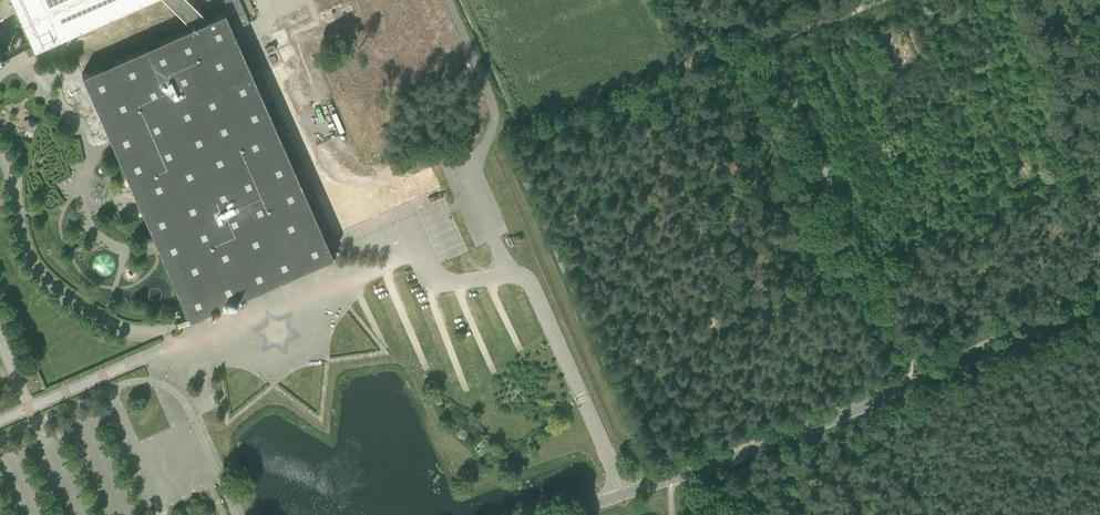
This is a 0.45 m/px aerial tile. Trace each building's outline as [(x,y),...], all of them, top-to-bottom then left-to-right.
[(16,6),(32,44),(34,48),(46,43),(129,6),(135,3),(143,0),(13,0),(16,6)] [(240,46),(232,26),(225,11),(207,18),(189,0),(165,0),(181,15),(191,25),(153,42),(112,60),(82,74),(112,141),(113,145),(115,149),(116,150),(127,175),(145,216),(156,241),(158,247),(161,252),(182,301),(190,318),(223,303),(231,299),(288,274),(333,255),(322,232),(313,211),(305,193),(300,181),(297,175),(293,166),(285,148),(254,76),(240,46)] [(235,25),(235,27),(239,25),(248,21),(245,13),(240,0),(224,0),(235,25)] [(255,13),(268,8),(265,0),(250,0),(255,13)] [(327,41),(319,46),(331,65),(339,60),(327,41)] [(265,48),(268,53),(276,49),(273,44),(266,47),(265,48)] [(23,129),(25,129),(34,133),(39,122),(29,118),(28,118),(23,129)] [(468,142),(485,128),(478,121),(462,134),(468,142)]
